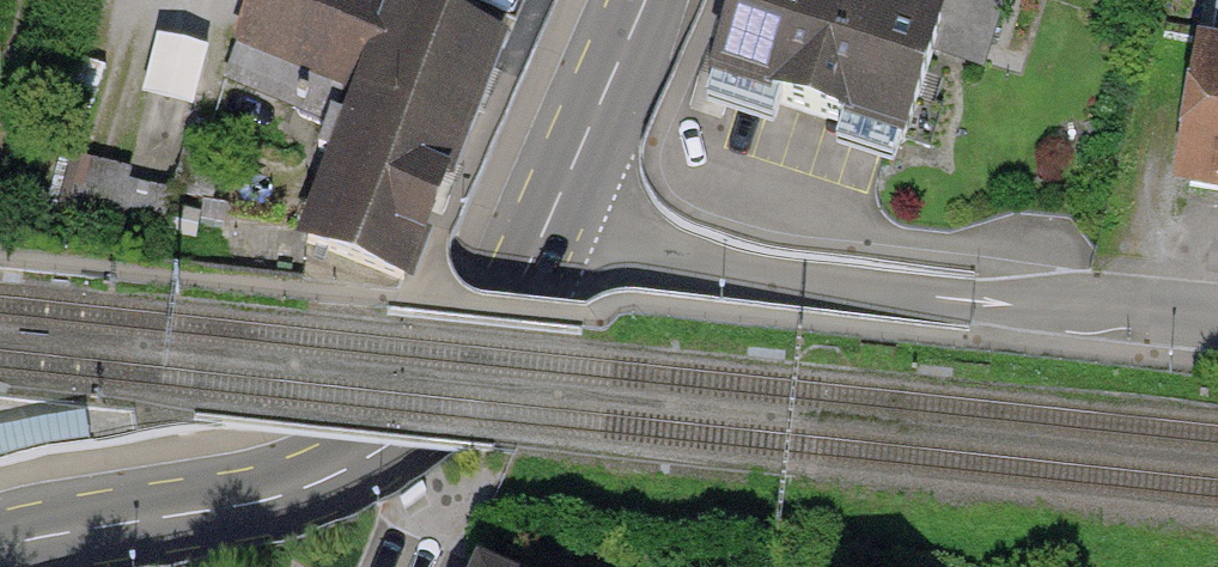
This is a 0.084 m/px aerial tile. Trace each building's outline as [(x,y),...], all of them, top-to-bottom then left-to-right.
[(509,59),(367,0),(251,0),(231,50),(353,100),(295,240),(414,289),(509,59)] [(1028,13),(991,0),(930,0),(919,33),(824,0),(740,0),(707,94),(917,167),(952,69),(1002,86),(1028,13)] [(1217,207),(1217,0),(1200,0),(1167,199),(1217,207)] [(82,412),(0,428),(0,459),(89,443),(82,412)]
